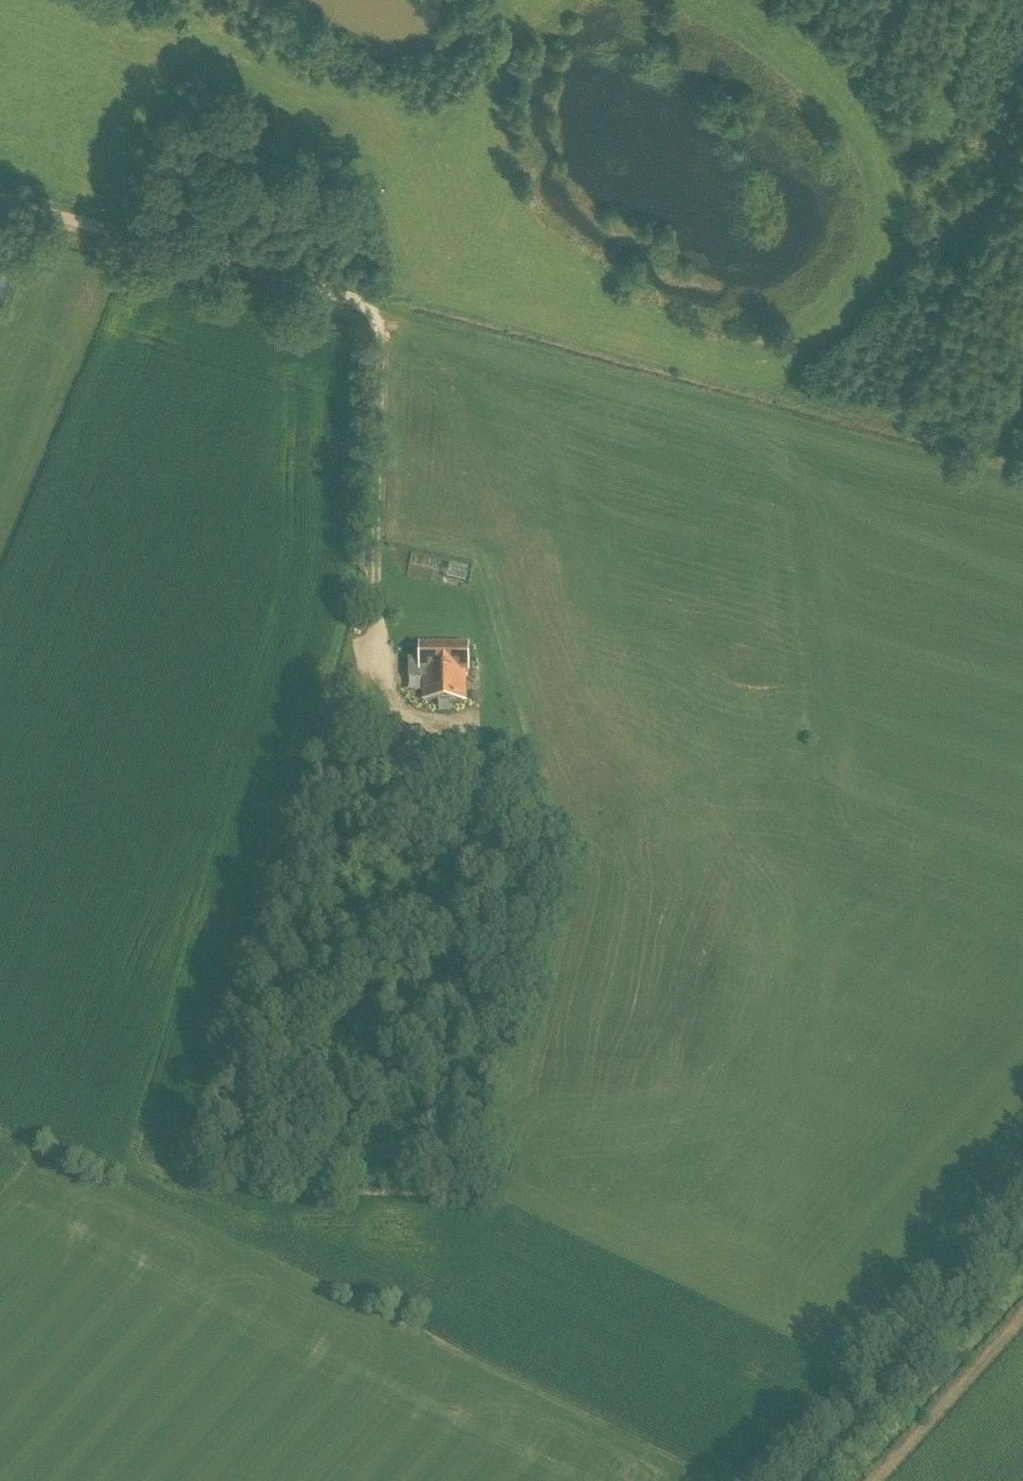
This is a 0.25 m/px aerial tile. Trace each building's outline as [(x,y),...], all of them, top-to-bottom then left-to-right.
[(469,673),(469,645),(419,645),(419,672),(421,672),(421,702),(467,702),(466,673),(469,673)]
